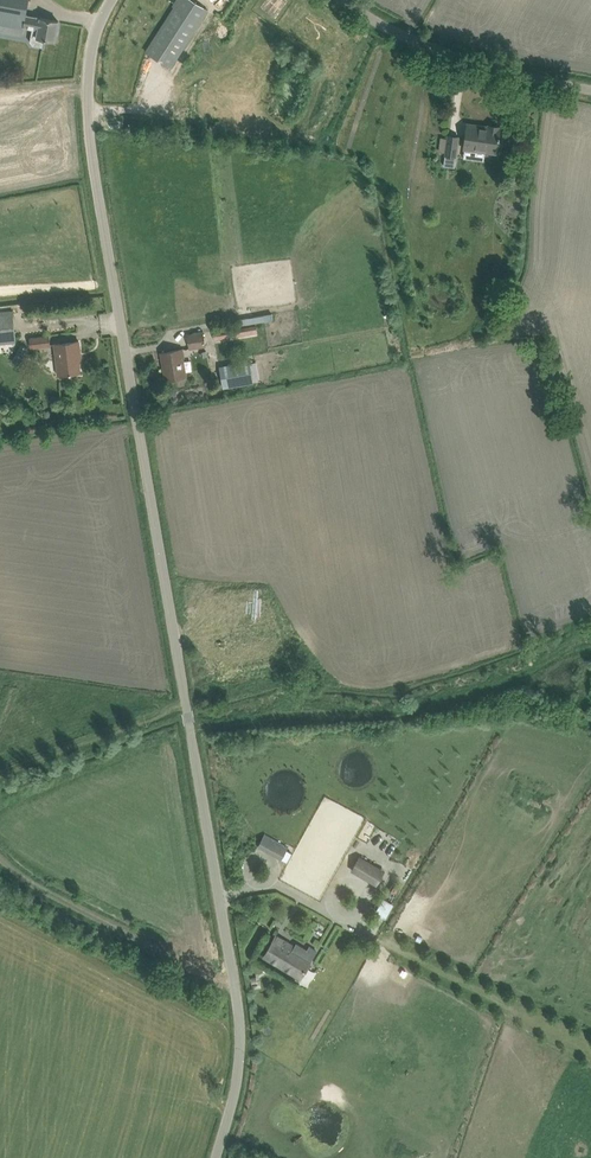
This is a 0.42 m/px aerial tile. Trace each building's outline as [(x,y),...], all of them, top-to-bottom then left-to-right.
[(24,29),(24,26),(33,27),(30,41),(33,46),(42,48),(44,38),(55,40),(58,21),(28,15),(31,0),(0,0),(0,25),(24,29)] [(174,7),(146,51),(171,67),(209,8),(196,0),(176,0),(173,6),(174,7)] [(486,151),(496,153),(498,138),(499,139),(500,136),(499,135),(500,130),(498,127),(490,126),(488,129),(466,125),(462,150),(485,154),(486,151)] [(444,157),(443,165),(455,167),(456,159),(458,139),(459,135),(447,134),(446,137),(444,157)] [(16,343),(13,311),(0,312),(0,345),(16,343)] [(256,325),(214,333),(215,340),(257,333),(256,325)] [(188,332),(190,348),(205,347),(204,331),(188,332)] [(51,346),(49,336),(31,338),(33,348),(51,346)] [(59,343),(63,375),(80,373),(78,352),(80,352),(79,341),(59,343)] [(22,344),(14,357),(21,362),(26,354),(26,353),(29,348),(22,344)] [(188,375),(184,349),(161,352),(162,353),(163,353),(166,369),(164,369),(166,379),(188,375)] [(220,366),(224,387),(254,382),(250,361),(220,366)] [(360,856),(352,870),(371,881),(379,866),(360,856)] [(295,946),(276,935),(265,955),(301,976),(317,949),(310,945),(307,950),(296,944),(295,946)]
